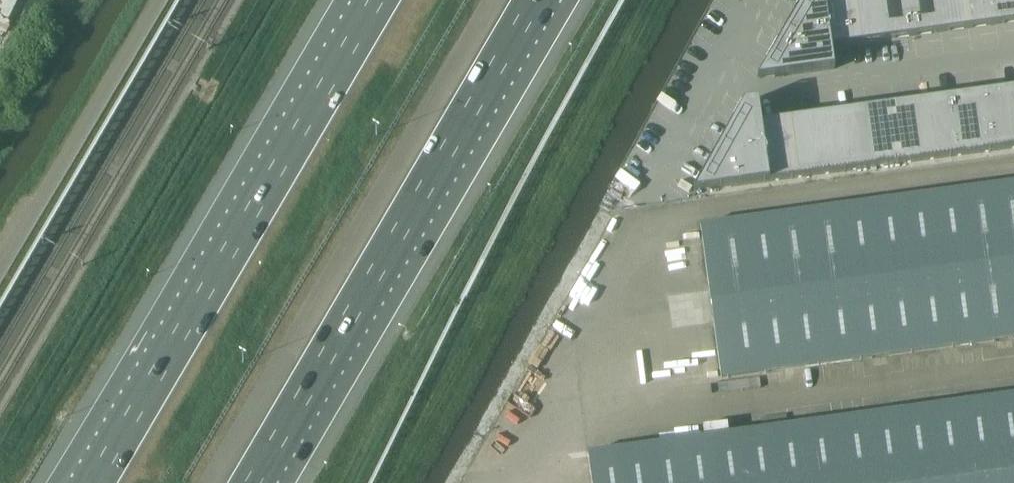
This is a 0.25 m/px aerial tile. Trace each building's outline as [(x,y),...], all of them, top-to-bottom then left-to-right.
[(759,79),(775,77),(835,69),(832,47),(1013,21),(1013,0),(804,0),(772,56),(759,79)] [(694,194),(710,192),(1013,149),(1013,89),(762,124),(759,102),(745,104),(694,194)] [(702,227),(723,379),(1013,339),(1013,184),(702,227)] [(590,454),(594,482),(1013,482),(1013,396),(590,454)]
